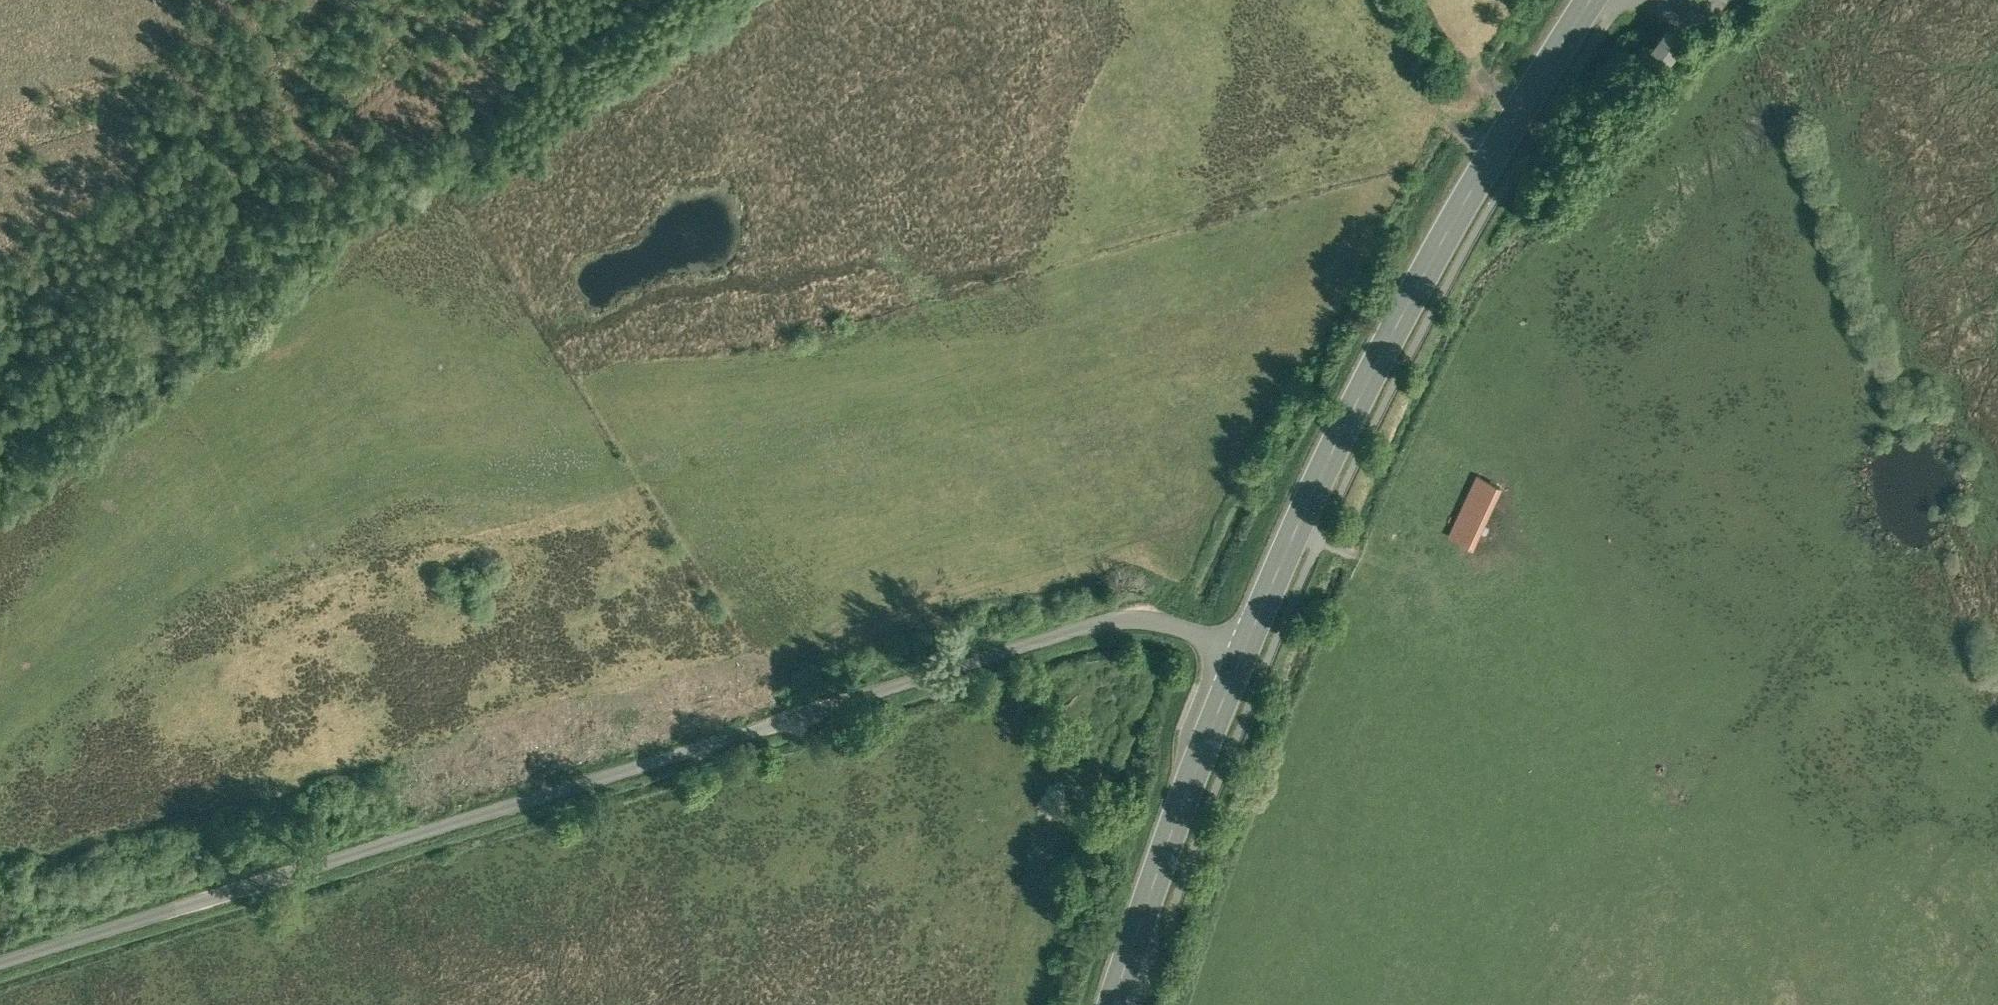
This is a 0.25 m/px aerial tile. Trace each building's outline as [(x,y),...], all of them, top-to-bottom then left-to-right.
[(1680,27),(1672,41),(1695,53),(1702,39),(1680,27)] [(1482,471),(1456,535),(1483,546),(1509,482),(1482,471)]
